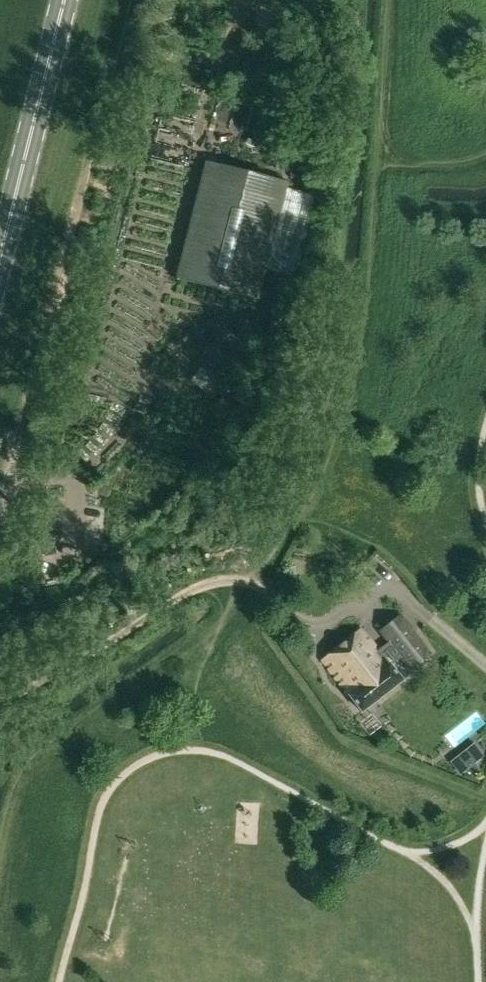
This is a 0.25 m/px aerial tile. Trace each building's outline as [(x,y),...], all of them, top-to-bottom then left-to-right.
[(177,281),(258,301),(288,184),(207,163),(177,281)] [(216,398),(224,385),(204,367),(194,380),(216,398)] [(364,712),(402,682),(362,632),(324,661),(364,712)] [(482,770),(477,764),(469,770),(474,776),(482,770)]
